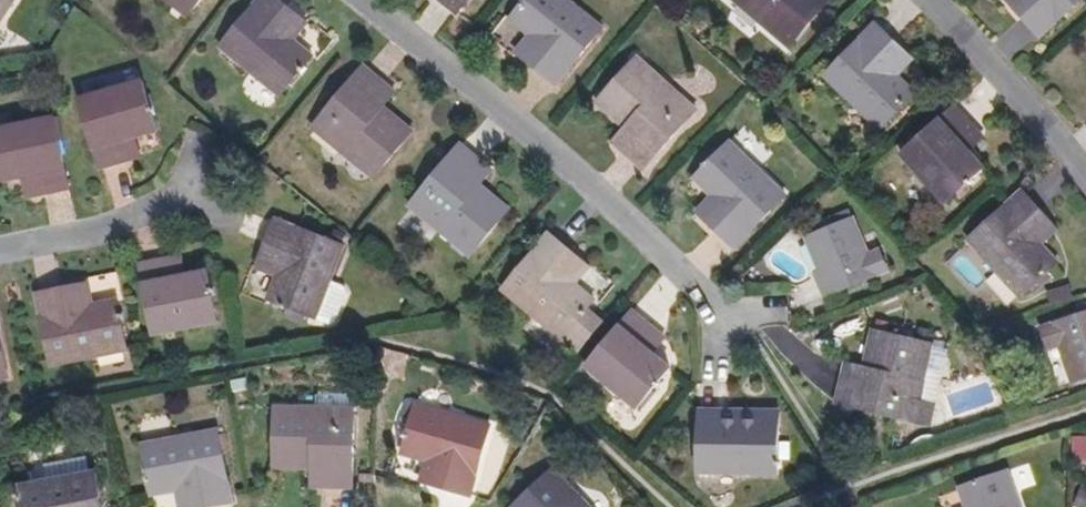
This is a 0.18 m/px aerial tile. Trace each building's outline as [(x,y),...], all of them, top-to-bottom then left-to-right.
[(22,0),(0,0),(0,34),(22,0)] [(189,17),(203,0),(169,0),(189,17)] [(313,57),(294,40),(285,32),(299,16),(280,0),(259,0),(220,46),(279,96),(313,57)] [(466,0),(440,0),(456,13),(466,0)] [(570,0),(528,0),(512,19),(531,35),(540,43),(527,59),(557,86),(605,30),(570,0)] [(830,1),(829,0),(733,0),(789,48),(830,1)] [(1040,38),(1082,0),(1019,0),(1012,6),(1040,38)] [(294,40),(308,24),(299,16),(285,32),(294,40)] [(896,76),(888,67),(903,51),(874,23),(823,76),(879,129),(914,93),(896,76)] [(527,59),(540,43),(531,35),(517,51),(527,59)] [(896,76),(912,60),(903,51),(888,67),(896,76)] [(645,169),(699,112),(642,56),(600,100),(627,126),(636,135),(623,149),(645,169)] [(384,106),(375,99),(387,84),(364,66),(313,127),(376,179),(415,131),(384,106)] [(145,92),(141,80),(118,87),(121,100),(145,92)] [(384,106),(396,91),(387,84),(375,99),(384,106)] [(157,131),(145,92),(121,100),(118,87),(79,99),(100,169),(129,160),(124,142),(135,138),(157,131)] [(984,168),(968,150),(959,141),(974,127),(954,106),(900,154),(927,185),(937,176),(954,195),(984,168)] [(55,118),(16,126),(18,137),(0,141),(0,177),(1,181),(25,177),(36,174),(40,195),(70,190),(55,118)] [(16,126),(0,129),(0,141),(18,137),(16,126)] [(623,149),(636,135),(627,126),(614,139),(623,149)] [(968,150),(983,137),(974,127),(959,141),(968,150)] [(795,194),(740,136),(695,179),(720,206),(729,215),(716,228),(736,249),(795,194)] [(140,157),(135,138),(124,142),(129,160),(140,157)] [(480,185),(471,177),(483,164),(460,145),(409,205),(470,257),(510,210),(480,185)] [(480,185),(492,171),(483,164),(471,177),(480,185)] [(40,195),(36,174),(25,177),(29,198),(40,195)] [(954,195),(937,176),(927,185),(944,203),(954,195)] [(1057,263),(1041,245),(1033,237),(1050,221),(1022,190),(967,240),(1020,298),(1057,263)] [(716,228),(729,215),(720,206),(707,219),(716,228)] [(889,268),(881,247),(868,252),(853,215),(806,234),(825,280),(819,282),(824,294),(889,268)] [(331,279),(345,246),(277,219),(261,256),(282,265),(277,276),(268,298),(315,317),(317,316),(330,322),(335,318),(346,291),(345,286),(331,279)] [(1041,245),(1058,230),(1050,221),(1033,237),(1041,245)] [(588,309),(597,299),(578,282),(569,275),(583,259),(551,233),(504,289),(563,339),(588,309)] [(277,276),(282,265),(261,256),(257,267),(277,276)] [(184,276),(179,257),(169,259),(173,279),(184,276)] [(217,309),(210,271),(184,276),(173,279),(169,259),(140,265),(154,335),(194,326),(192,315),(217,309)] [(578,282),(592,267),(583,259),(569,275),(578,282)] [(92,304),(88,282),(75,285),(80,306),(92,304)] [(126,349),(116,299),(92,304),(80,306),(75,285),(36,293),(50,364),(126,349)] [(1051,305),(1073,299),(1069,285),(1047,291),(1051,305)] [(220,322),(217,309),(192,315),(194,326),(220,322)] [(580,353),(605,323),(588,309),(563,339),(580,353)] [(654,351),(645,344),(658,328),(634,309),(588,364),(640,407),(673,367),(654,351)] [(1041,330),(1048,352),(1061,347),(1074,386),(1085,381),(1085,315),(1041,330)] [(654,351),(667,335),(658,328),(645,344),(654,351)] [(927,370),(933,343),(872,329),(861,379),(843,375),(837,404),(915,421),(927,370)] [(861,379),(863,367),(846,364),(843,375),(861,379)] [(927,370),(915,421),(932,424),(943,374),(927,370)] [(354,409),(354,397),(317,396),(316,408),(354,409)] [(470,494),(490,423),(416,403),(402,452),(424,459),(436,463),(430,483),(470,494)] [(353,489),(355,409),(354,409),(316,408),(274,407),(273,467),(313,468),(324,469),(324,488),(353,489)] [(759,426),(760,415),(705,411),(705,422),(759,426)] [(780,481),(784,416),(760,415),(759,426),(705,422),(700,475),(780,481)] [(217,429),(140,443),(149,494),(174,490),(186,487),(189,506),(205,506),(230,503),(217,429)] [(1074,436),(1074,459),(1085,459),(1085,436),(1074,436)] [(96,472),(89,473),(86,457),(42,465),(45,482),(16,487),(20,506),(102,506),(96,472)] [(430,483),(436,463),(424,459),(419,480),(430,483)] [(324,488),(324,469),(313,468),(312,487),(324,488)] [(552,468),(511,506),(589,506),(552,468)] [(1006,470),(958,487),(965,506),(1019,506),(1006,470)] [(186,487),(174,490),(177,506),(189,506),(186,487)]
